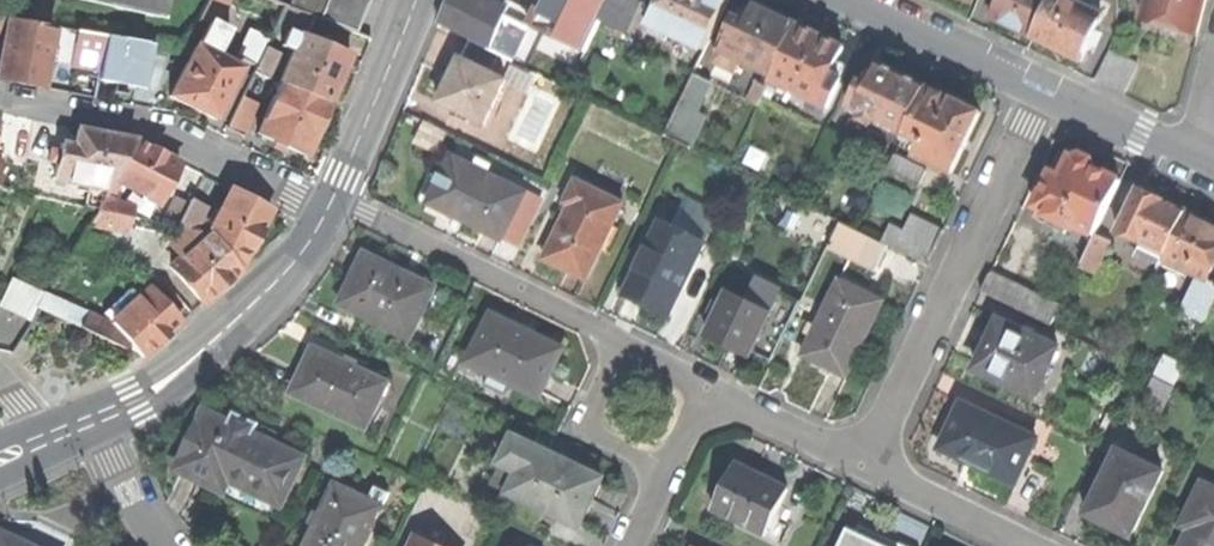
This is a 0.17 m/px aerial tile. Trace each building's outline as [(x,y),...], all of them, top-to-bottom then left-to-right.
[(157,17),(158,13),(157,13),(160,0),(80,0),(157,17)] [(289,7),(319,18),(326,0),(291,0),(289,7)] [(319,18),(355,32),(368,0),(326,0),(319,18)] [(488,49),(503,17),(488,10),(492,1),(489,0),(450,0),(439,23),(470,38),(470,40),(488,49)] [(530,24),(585,50),(600,20),(610,0),(542,0),(530,24)] [(600,20),(617,29),(622,31),(637,0),(610,0),(600,20)] [(647,32),(665,40),(669,34),(705,51),(729,0),(662,0),(647,32)] [(1051,0),(999,0),(991,18),(1009,26),(1033,38),(1051,0)] [(1072,0),(1051,0),(1033,38),(1056,49),(1081,61),(1104,15),(1074,1),(1072,0)] [(1196,35),(1206,0),(1149,0),(1143,21),(1169,28),(1196,35)] [(773,76),(798,25),(773,13),(753,3),(744,21),(736,17),(719,50),(722,51),(742,61),(773,76)] [(313,18),(284,7),(276,22),(306,33),(313,18)] [(499,54),(512,60),(527,29),(503,17),(488,49),(499,54)] [(43,68),(51,69),(53,58),(58,28),(6,19),(4,34),(0,54),(0,80),(15,83),(40,87),(43,68)] [(228,31),(210,22),(197,46),(215,56),(228,31)] [(771,80),(828,108),(842,79),(842,78),(848,67),(837,62),(844,47),(824,37),(798,25),(773,76),(771,80)] [(75,31),(58,28),(53,58),(69,61),(75,31)] [(620,37),(622,31),(617,29),(614,34),(620,37)] [(75,31),(69,61),(69,62),(99,68),(105,36),(75,31)] [(268,40),(249,31),(237,57),(255,67),(265,47),(268,40)] [(278,83),(328,104),(339,78),(348,57),(298,36),(298,37),(287,32),(282,46),(292,50),(278,83)] [(136,87),(144,43),(105,36),(99,68),(97,80),(116,84),(136,87)] [(454,73),(440,102),(460,112),(458,117),(469,123),(471,117),(484,124),(505,80),(490,72),(499,54),(488,49),(470,40),(454,73)] [(136,87),(145,89),(153,45),(144,43),(136,87)] [(215,56),(197,46),(195,45),(169,97),(191,107),(215,119),(240,68),(215,56)] [(255,67),(253,72),(267,78),(278,53),(265,47),(255,67)] [(736,72),(742,61),(722,51),(717,62),(736,72)] [(905,133),(927,87),(901,75),(880,65),(875,74),(867,70),(849,110),(904,135),(905,133)] [(267,78),(253,72),(242,96),(255,102),(267,78)] [(711,82),(694,74),(664,136),(691,148),(705,117),(696,113),(711,82)] [(278,83),(257,134),(306,155),(318,128),(328,104),(278,83)] [(750,102),(758,106),(767,87),(759,83),(750,102)] [(953,99),(927,87),(905,133),(921,141),(914,156),(952,173),(981,112),(953,99)] [(255,102),(242,96),(226,129),(243,137),(258,104),(255,102)] [(52,178),(107,190),(113,180),(133,140),(102,134),(77,129),(73,147),(60,144),(58,152),(56,163),(52,178)] [(156,152),(133,140),(113,180),(120,184),(158,203),(164,191),(168,184),(179,163),(156,152)] [(48,161),(56,163),(58,152),(50,150),(48,161)] [(1075,227),(1094,236),(1095,235),(1121,181),(1095,169),(1096,168),(1093,167),(1094,165),(1092,160),(1086,157),(1080,154),(1075,157),(1074,158),(1071,157),(1071,158),(1061,154),(1052,173),(1052,172),(1035,207),(1047,213),(1046,216),(1074,230),(1075,227)] [(894,155),(887,170),(919,185),(926,170),(894,155)] [(452,157),(432,198),(464,213),(461,219),(471,224),(501,239),(524,192),(486,174),(490,166),(478,160),(474,168),(452,157)] [(112,199),(120,184),(113,180),(107,190),(104,196),(112,199)] [(571,205),(545,258),(560,266),(566,269),(567,266),(585,276),(584,278),(585,278),(623,204),(577,181),(566,202),(571,205)] [(173,187),(168,184),(164,191),(170,194),(173,187)] [(1141,244),(1165,256),(1186,212),(1169,204),(1159,199),(1160,196),(1158,190),(1150,187),(1145,189),(1143,191),(1139,190),(1134,201),(1124,222),(1119,233),(1141,244)] [(230,190),(208,234),(240,270),(270,210),(247,199),(230,190)] [(131,218),(133,207),(112,199),(104,196),(97,210),(131,218)] [(1117,218),(1124,222),(1134,201),(1127,197),(1117,218)] [(162,223),(176,227),(188,205),(175,198),(162,223)] [(190,200),(188,205),(176,227),(195,231),(206,208),(190,200)] [(84,234),(108,240),(111,228),(129,231),(131,218),(97,210),(89,223),(90,224),(84,234)] [(1213,268),(1213,225),(1208,222),(1186,212),(1165,256),(1163,259),(1201,279),(1207,282),(1208,280),(1213,268)] [(890,224),(881,242),(887,245),(927,265),(944,230),(911,214),(903,231),(890,224)] [(661,222),(626,295),(645,305),(667,315),(702,242),(661,222)] [(881,242),(840,222),(828,248),(829,248),(829,247),(874,268),(873,270),(875,271),(887,245),(881,242)] [(108,240),(84,234),(83,234),(71,253),(104,264),(111,241),(108,240)] [(208,234),(170,267),(202,304),(219,289),(240,270),(208,234)] [(1110,242),(1095,235),(1094,236),(1079,267),(1094,274),(1110,242)] [(1136,255),(1159,266),(1163,259),(1165,256),(1141,244),(1136,255)] [(365,255),(341,304),(410,336),(433,287),(409,276),(409,277),(399,272),(389,268),(389,266),(365,255)] [(990,274),(981,291),(1010,306),(1019,288),(990,274)] [(42,293),(11,279),(0,303),(0,307),(30,320),(42,293)] [(1206,321),(1213,305),(1213,283),(1208,280),(1207,282),(1201,279),(1184,313),(1206,321)] [(813,334),(803,355),(823,365),(846,376),(883,301),(839,280),(816,327),(810,324),(807,332),(813,334)] [(138,298),(129,288),(102,312),(111,322),(138,298)] [(138,298),(111,322),(129,344),(141,357),(160,340),(180,322),(149,288),(138,298)] [(718,314),(708,335),(727,344),(749,355),(769,312),(728,292),(721,306),(715,302),(711,311),(718,314)] [(45,294),(38,309),(96,336),(110,323),(45,294)] [(491,313),(467,363),(490,374),(484,386),(505,396),(511,384),(539,398),(563,348),(541,337),(541,336),(529,330),(520,326),(519,327),(491,313)] [(988,345),(977,369),(1033,396),(1057,345),(1044,338),(1042,341),(1000,321),(988,345)] [(129,344),(111,322),(110,323),(96,336),(124,349),(129,344)] [(304,370),(293,392),(373,430),(377,420),(371,417),(387,383),(314,348),(304,370)] [(1155,377),(1174,387),(1182,371),(1162,362),(1155,377)] [(1141,404),(1161,414),(1174,387),(1155,377),(1141,404)] [(962,403),(940,449),(972,464),(1014,484),(1036,438),(1018,430),(1022,422),(1012,417),(1008,425),(962,403)] [(213,484),(224,489),(228,479),(240,485),(271,500),(281,479),(292,483),(303,458),(253,434),(259,422),(234,410),(228,422),(206,412),(179,469),(204,481),(205,478),(214,482),(213,484)] [(514,436),(491,485),(580,527),(591,503),(603,478),(514,436)] [(1119,451),(1087,514),(1089,515),(1091,512),(1100,517),(1108,521),(1107,524),(1130,535),(1161,472),(1119,451)] [(735,463),(713,509),(777,540),(785,523),(773,517),(787,488),(759,475),(735,463)] [(1182,545),(1213,545),(1213,484),(1205,479),(1176,537),(1185,541),(1182,545)] [(306,545),(362,545),(384,500),(372,494),(369,500),(335,485),(306,545)] [(840,545),(905,545),(887,538),(860,525),(857,532),(848,529),(840,545)] [(412,545),(438,545),(435,545),(440,534),(429,529),(424,540),(417,536),(412,545)] [(2,532),(0,537),(0,545),(31,545),(2,532)]
